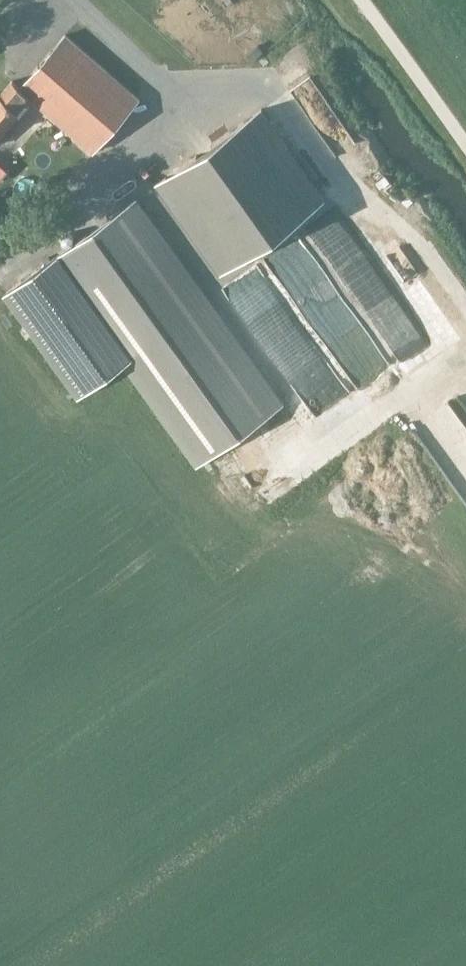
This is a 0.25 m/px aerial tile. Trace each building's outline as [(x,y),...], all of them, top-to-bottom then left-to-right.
[(139,96),(64,33),(19,87),(33,99),(94,150),(139,96)] [(256,43),(246,52),(253,60),(263,51),(256,43)] [(33,99),(19,87),(11,80),(0,94),(0,136),(22,112),(33,99)] [(156,181),(220,272),(326,196),(261,105),(156,181)] [(136,195),(51,256),(125,359),(199,461),(283,401),(136,195)] [(125,359),(51,256),(6,289),(80,392),(125,359)] [(248,300),(258,320),(286,305),(280,295),(285,292),(280,282),(248,300)] [(381,355),(368,362),(374,373),(424,348),(411,324),(375,342),(381,355)] [(277,360),(291,381),(328,357),(314,335),(277,360)] [(465,409),(465,381),(452,393),(465,409)] [(350,401),(344,383),(323,391),(327,400),(312,405),(318,420),(345,410),(348,419),(372,411),(366,396),(350,401)]
